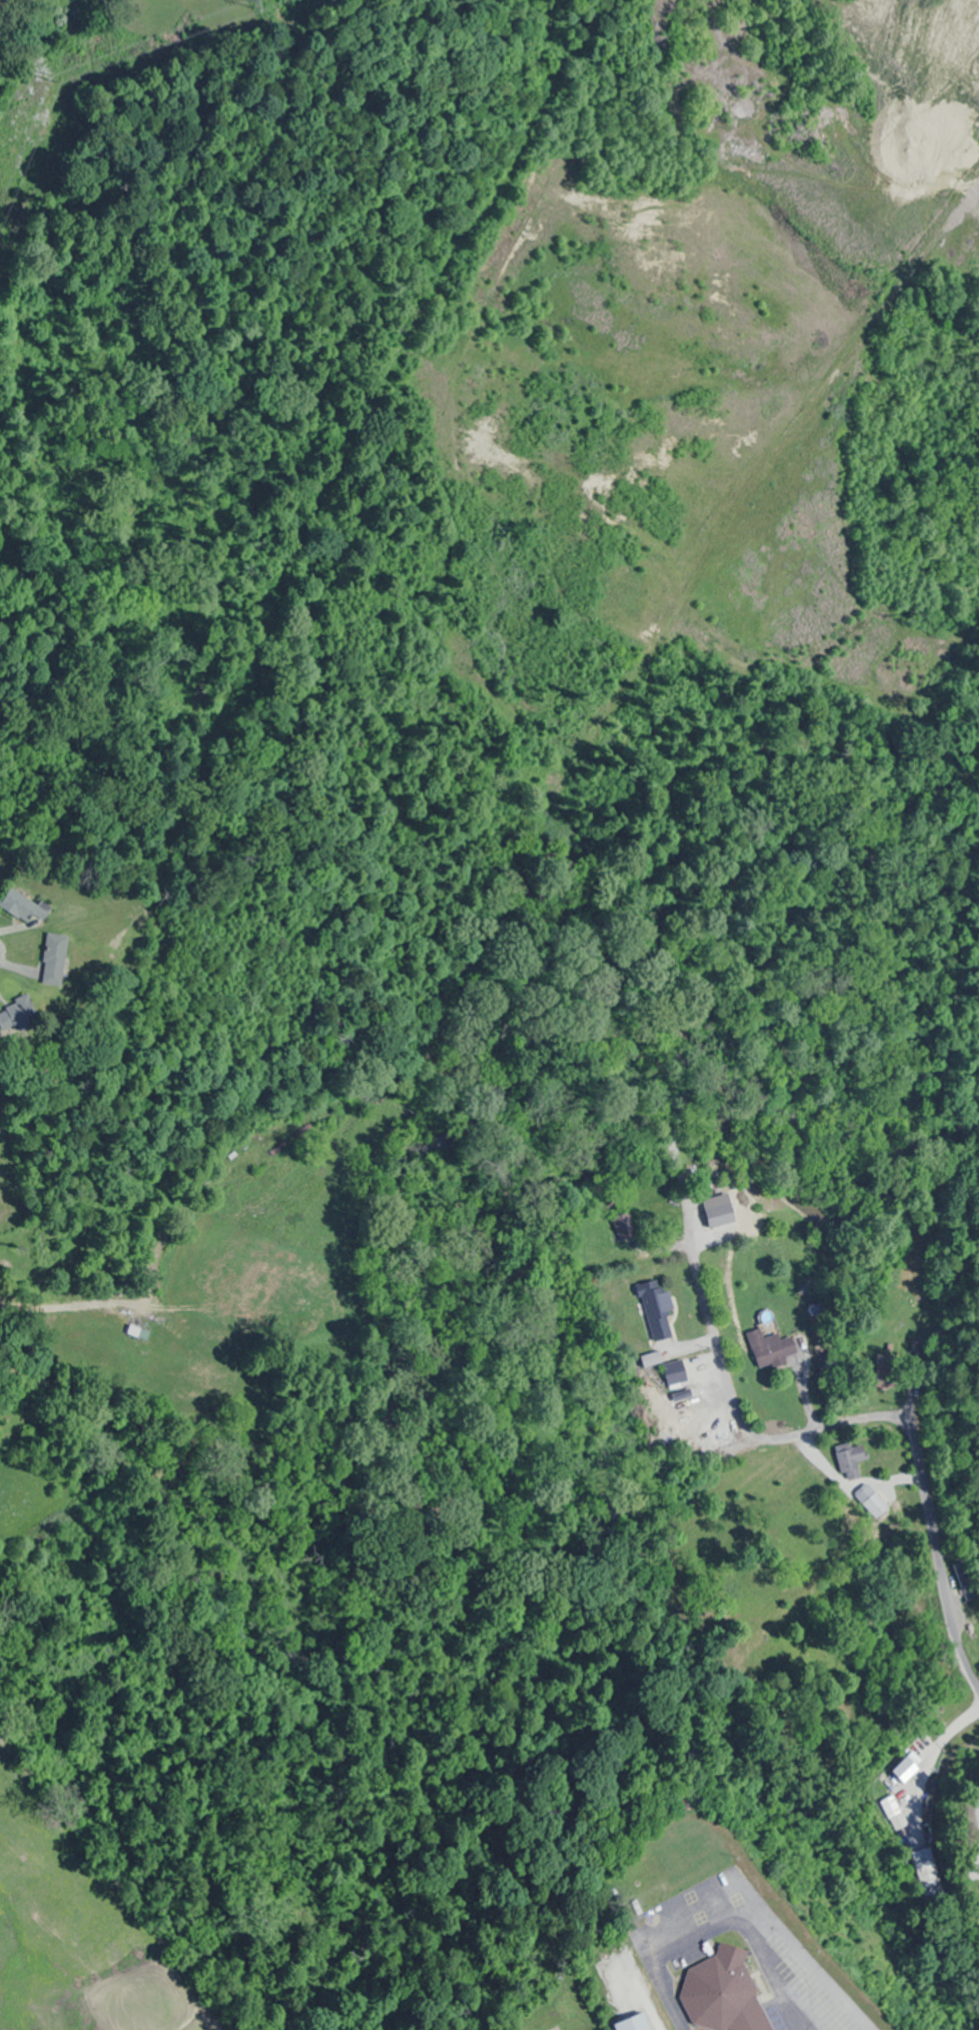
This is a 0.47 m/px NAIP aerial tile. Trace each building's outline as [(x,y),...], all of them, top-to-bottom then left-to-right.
[(0,908),(30,921),(33,914),(46,920),(52,907),(8,889),(0,908)] [(65,985),(70,935),(49,933),(44,983),(65,985)] [(21,1025),(24,1032),(43,1025),(32,997),(0,1009),(0,1019),(5,1031),(21,1025)] [(736,1222),(732,1203),(704,1209),(708,1227),(736,1222)] [(636,1237),(630,1212),(612,1217),(619,1241),(636,1237)] [(669,1290),(655,1293),(652,1282),(639,1285),(652,1342),(680,1336),(669,1290)] [(831,1312),(829,1302),(810,1306),(812,1317),(831,1312)] [(750,1337),(759,1368),(799,1356),(793,1336),(782,1340),(779,1328),(750,1337)] [(689,1381),(684,1359),(665,1364),(670,1385),(689,1381)] [(857,1463),(868,1460),(864,1442),(837,1448),(845,1481),(861,1477),(857,1463)] [(881,1486),(876,1490),(870,1483),(855,1494),(877,1521),(897,1505),(881,1486)] [(976,1599),(962,1560),(952,1564),(966,1602),(976,1599)] [(909,1853),(921,1889),(939,1883),(927,1847),(909,1853)] [(759,1994),(778,2029),(734,2029),(732,2027),(726,2029),(700,2024),(683,1998),(692,1969),(719,1954),(721,1954),(725,1943),(751,1950),(747,1962),(762,1990),(759,1994)]
